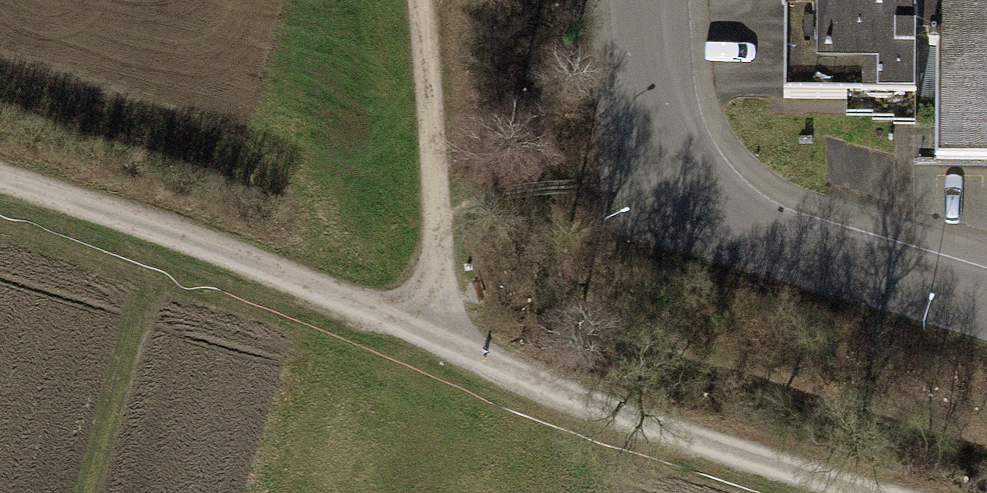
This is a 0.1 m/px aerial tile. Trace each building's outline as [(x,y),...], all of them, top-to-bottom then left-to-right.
[(804,93),(964,97),(962,150),(986,150),(986,0),(807,0),(804,93)]
